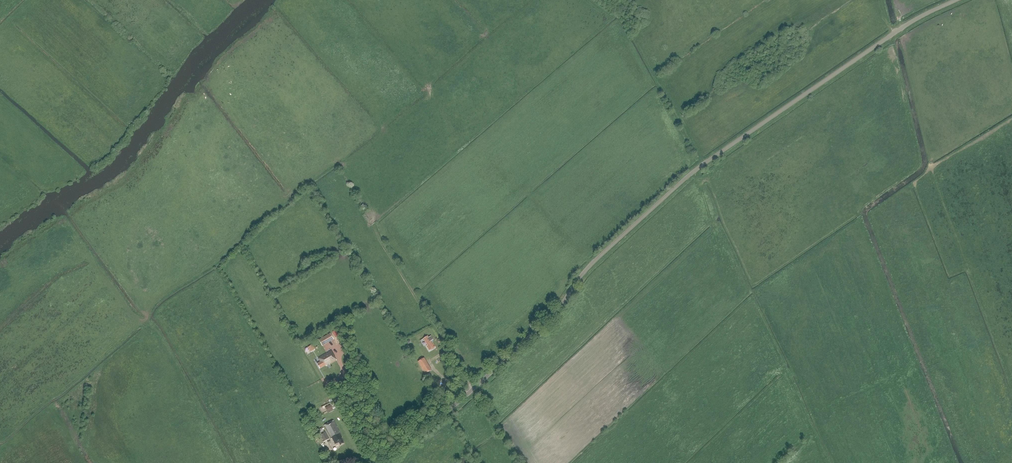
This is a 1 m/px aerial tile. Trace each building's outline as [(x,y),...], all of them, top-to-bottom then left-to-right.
[(319,340),(322,346),(334,339),(330,333),(319,340)] [(429,351),(435,347),(432,341),(433,340),(431,336),(428,338),(427,336),(423,339),(427,345),(426,346),(429,351)] [(326,366),(337,360),(331,350),(318,358),(320,362),(317,364),(320,368),(326,365),(326,366)] [(418,362),(425,374),(431,370),(424,358),(418,362)] [(340,445),(344,443),(342,437),(334,421),(324,426),(332,441),(333,440),(335,444),(339,442),(340,445)] [(329,439),(325,431),(319,435),(323,442),(329,439)]
